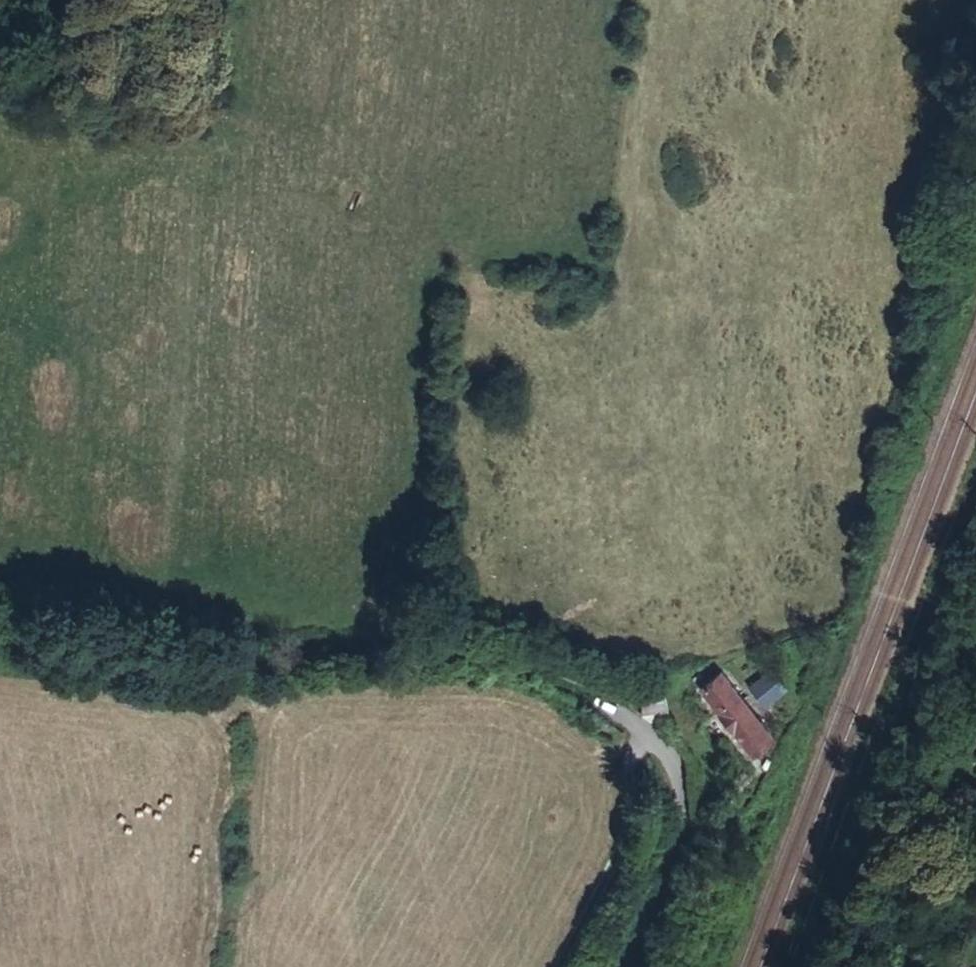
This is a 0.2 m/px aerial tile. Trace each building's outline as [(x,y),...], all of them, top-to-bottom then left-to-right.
[(780,682),(795,669),(784,657),(769,670),(780,682)] [(783,687),(780,682),(769,670),(750,686),(764,703),(783,687)] [(752,752),(772,735),(721,673),(700,689),(752,752)] [(656,721),(667,709),(661,679),(642,683),(642,713),(656,721)]
